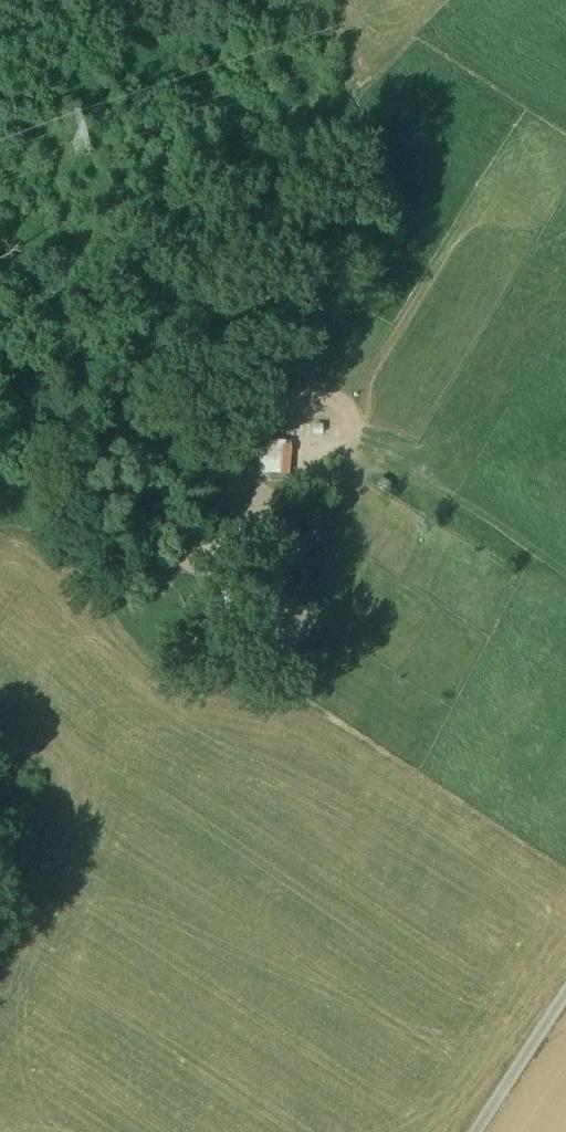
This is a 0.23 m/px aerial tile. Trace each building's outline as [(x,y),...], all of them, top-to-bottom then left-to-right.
[(264,474),(292,475),(293,441),(265,441),(264,474)]
